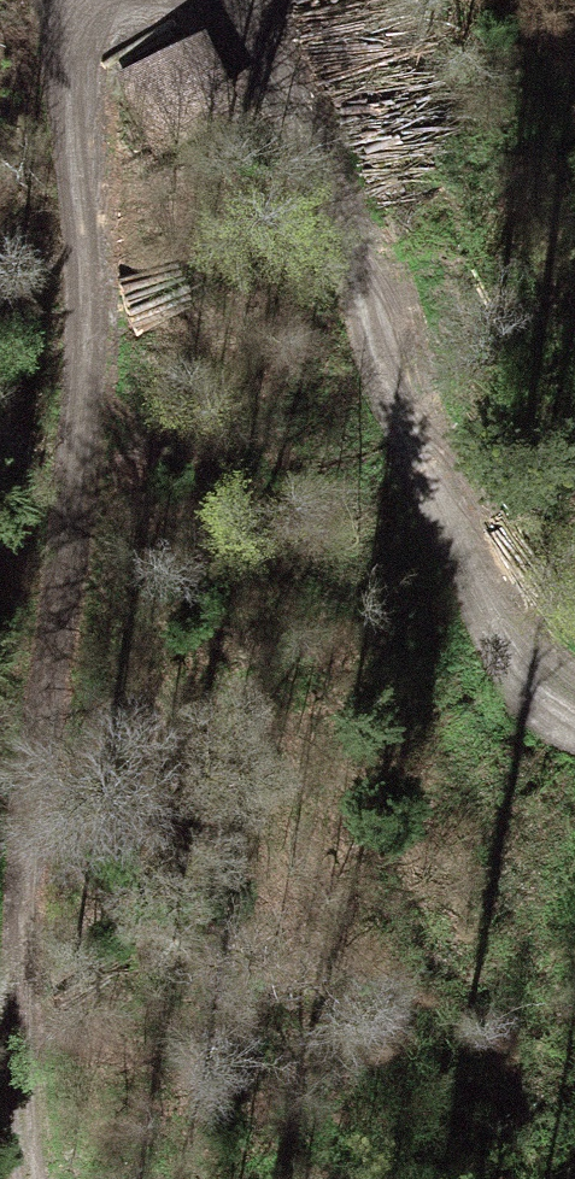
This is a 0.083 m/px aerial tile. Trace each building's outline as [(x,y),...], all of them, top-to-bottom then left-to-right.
[(239,88),(207,16),(110,59),(143,131),(239,88)]
